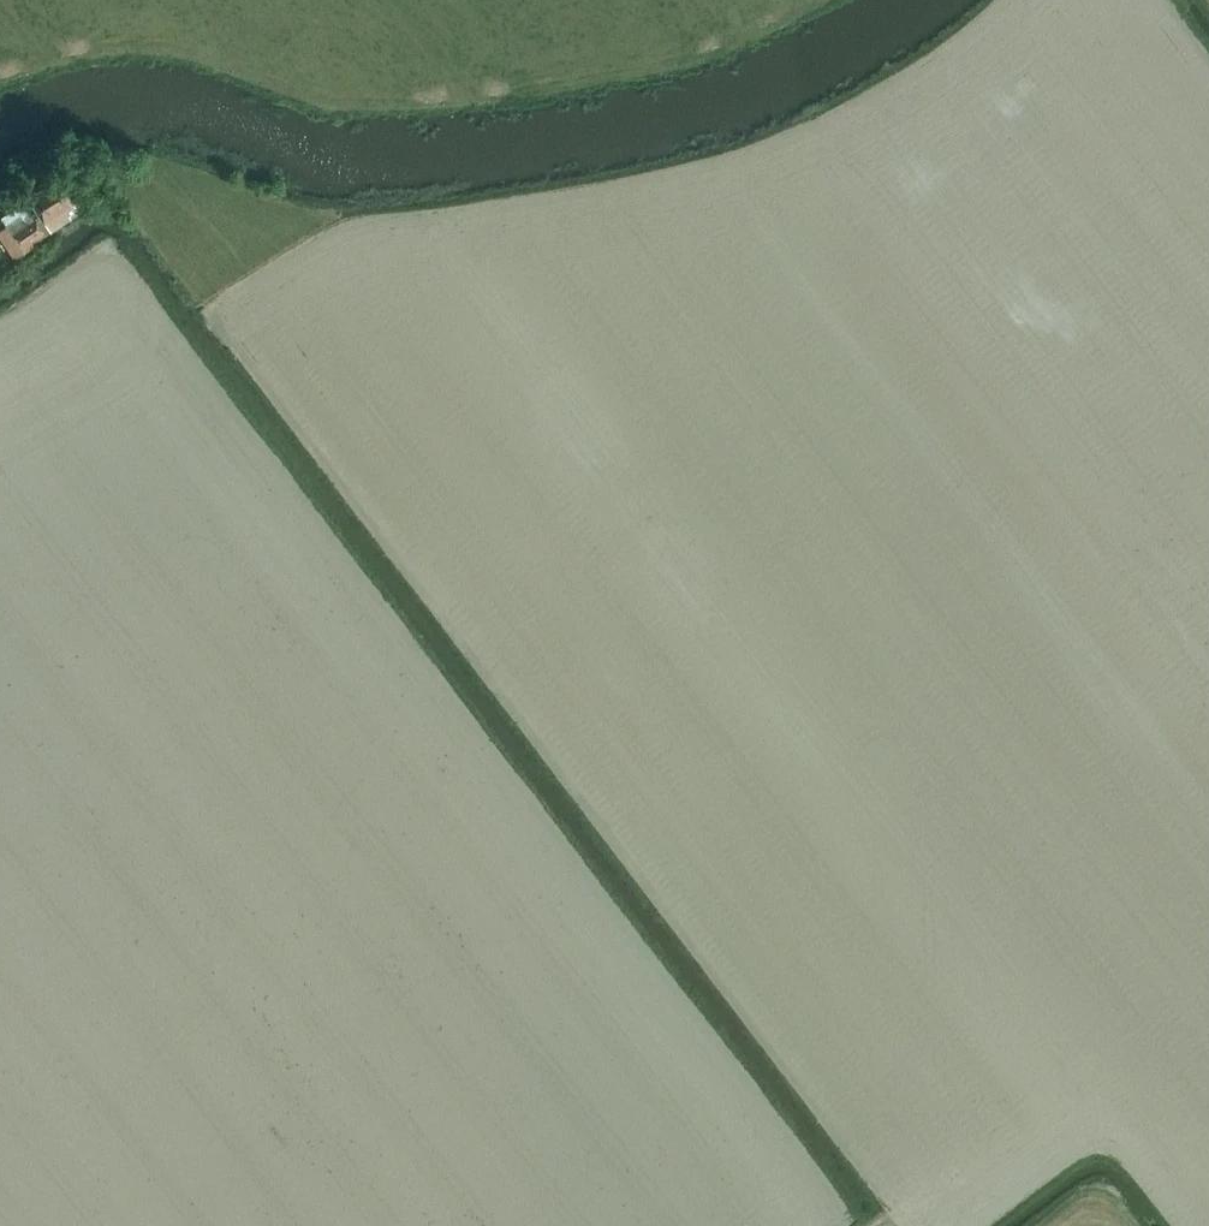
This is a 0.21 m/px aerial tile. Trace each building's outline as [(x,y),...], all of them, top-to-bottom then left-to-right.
[(49,230),(91,202),(86,194),(95,188),(79,164),(63,175),(28,198),(49,230)] [(20,247),(44,231),(36,219),(34,220),(23,204),(1,218),(12,235),(20,247)]
